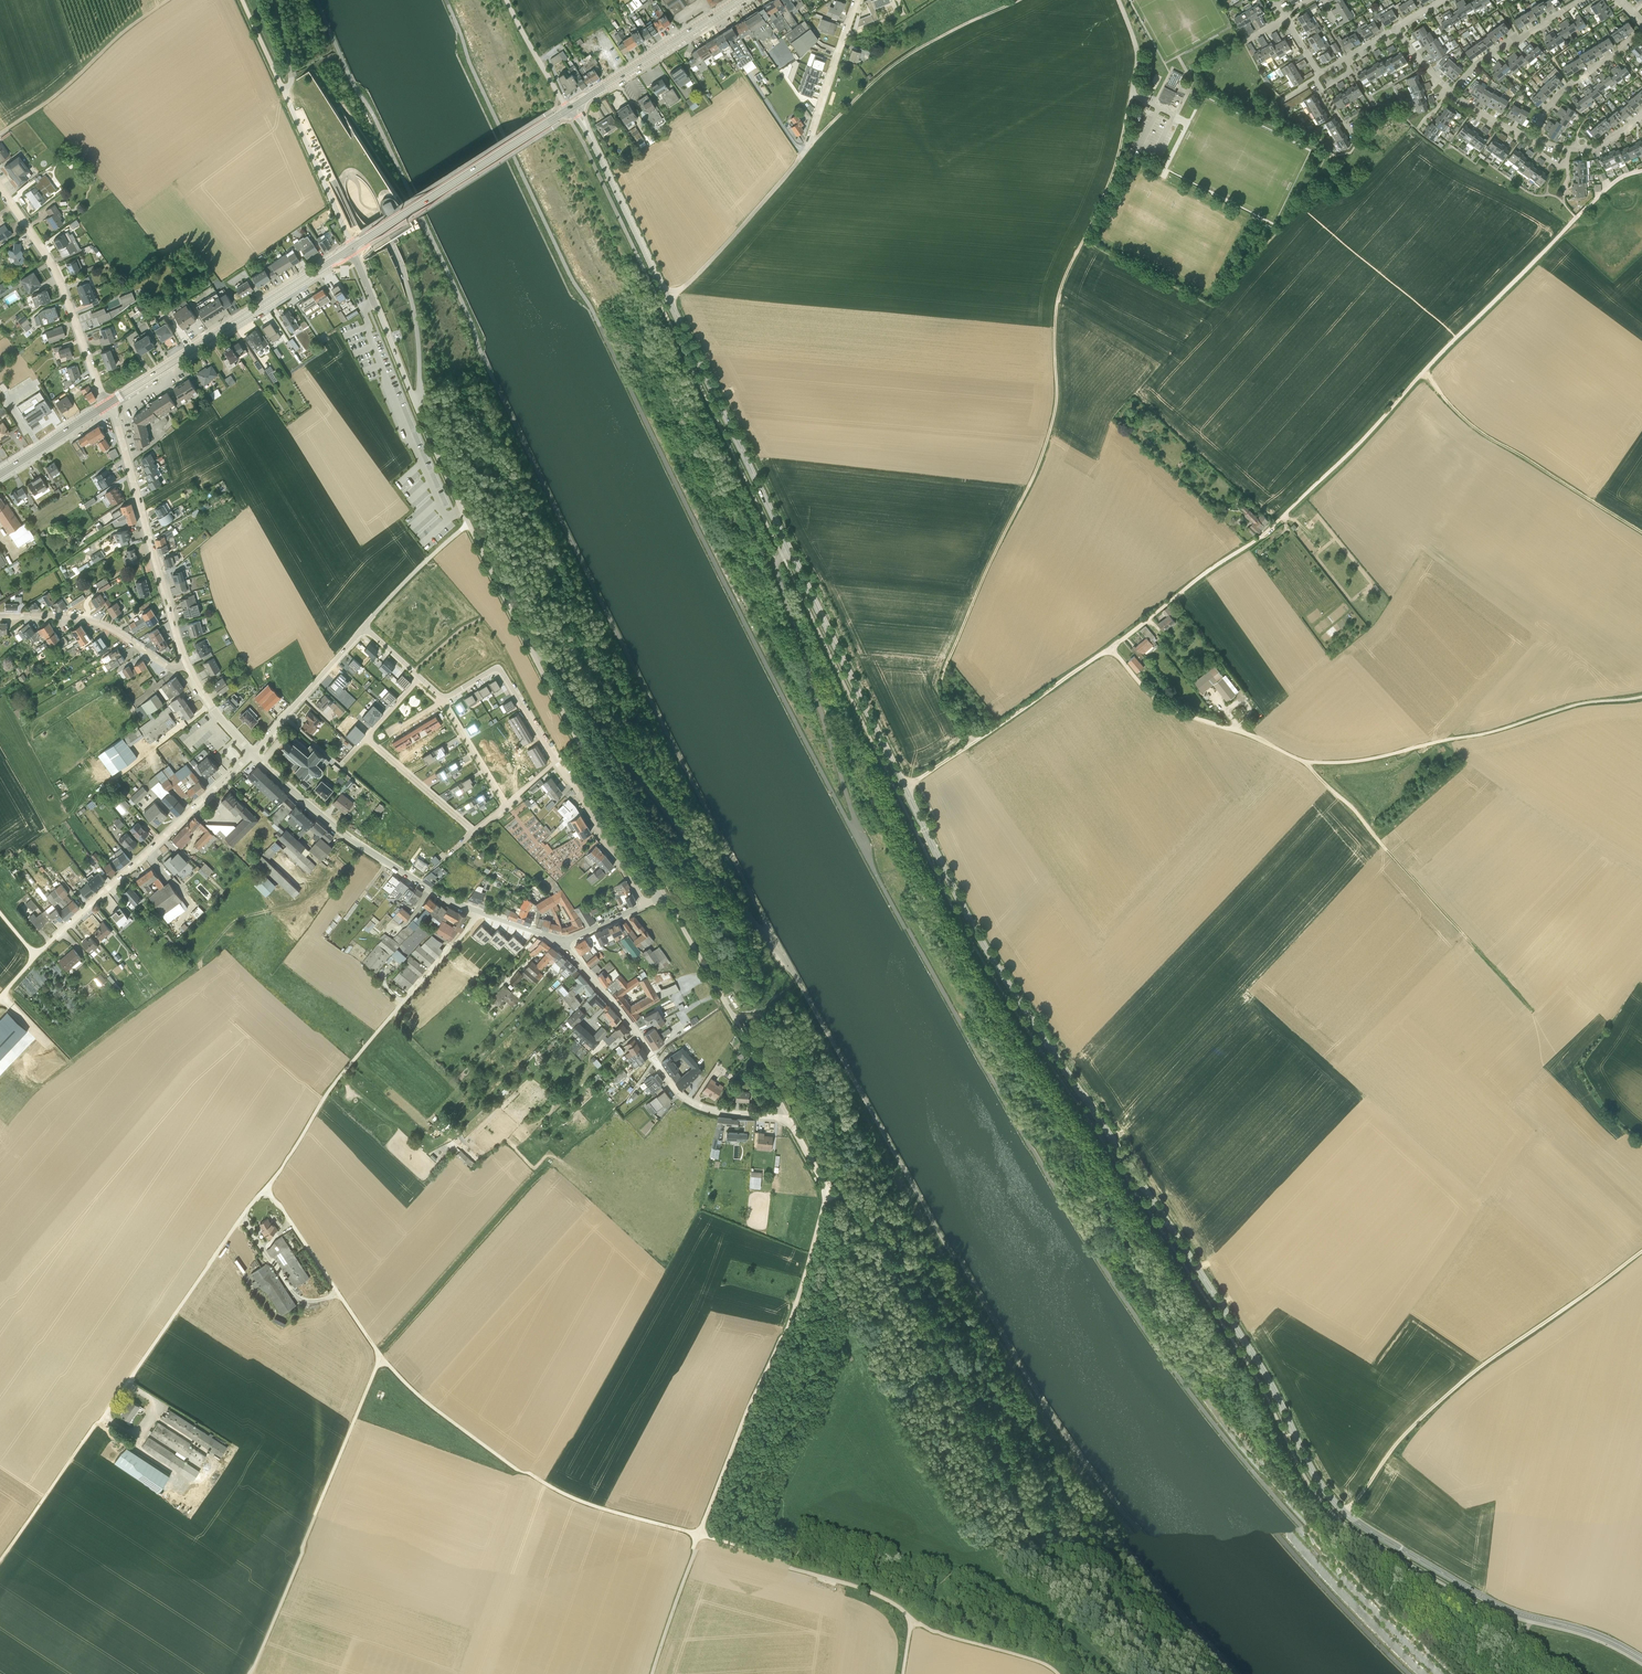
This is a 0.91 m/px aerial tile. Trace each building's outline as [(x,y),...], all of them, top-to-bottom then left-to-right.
[(639,0),(631,0),(625,5),(631,12),(633,11),(642,4),(639,0)] [(650,4),(648,0),(641,5),(643,8),(650,4)] [(673,15),(684,8),(683,6),(686,4),(687,5),(695,0),(663,0),(666,4),(667,3),(669,7),(668,7),(673,15)] [(764,6),(762,6),(777,29),(779,31),(784,28),(787,32),(791,29),(790,27),(773,0),(772,0),(772,1),(770,2),(769,1),(763,5),(764,6)] [(773,0),(790,27),(797,22),(789,11),(782,0),(773,0)] [(789,11),(791,10),(794,14),(798,11),(796,8),(791,0),(782,0),(789,11)] [(796,8),(804,4),(801,0),(791,0),(796,8)] [(844,3),(837,0),(835,0),(834,0),(833,3),(834,4),(833,7),(829,5),(826,13),(832,15),(838,17),(840,10),(842,11),(844,3)] [(865,0),(871,14),(859,18),(857,26),(878,18),(874,7),(890,1),(890,0),(866,0),(865,0)] [(1261,14),(1264,12),(1262,9),(1265,8),(1260,0),(1258,0),(1256,1),(1258,3),(1253,7),(1260,20),(1263,18),(1261,14)] [(1347,4),(1344,0),(1339,0),(1337,2),(1335,3),(1337,7),(1332,10),(1333,12),(1347,4)] [(1411,10),(1417,6),(1414,1),(1415,0),(1405,0),(1405,1),(1411,10)] [(1474,8),(1471,2),(1467,4),(1465,0),(1461,0),(1460,1),(1467,13),(1474,8)] [(1485,9),(1480,0),(1474,0),(1471,2),(1474,8),(1477,12),(1478,12),(1477,10),(1480,8),(1481,10),(1482,10),(1485,9)] [(1491,1),(1490,0),(1480,0),(1485,9),(1487,7),(1486,4),(1491,1)] [(1549,10),(1544,2),(1544,0),(1537,4),(1542,12),(1548,9),(1548,10),(1549,10)] [(1555,7),(1551,0),(1547,0),(1544,2),(1549,10),(1555,7)] [(1606,7),(1604,2),(1605,2),(1603,0),(1600,0),(1591,6),(1596,14),(1597,13),(1606,7)] [(1384,9),(1391,21),(1397,17),(1394,12),(1397,10),(1395,5),(1394,4),(1385,9),(1382,3),(1383,2),(1382,1),(1381,3),(1384,9)] [(1411,10),(1405,1),(1402,3),(1401,2),(1395,5),(1397,10),(1398,10),(1401,9),(1404,14),(1411,10)] [(1468,14),(1467,13),(1460,1),(1456,3),(1459,9),(1455,11),(1457,13),(1461,19),(1463,19),(1464,19),(1465,18),(1466,18),(1467,17),(1467,16),(1468,16),(1468,15),(1468,14)] [(657,14),(664,26),(670,22),(657,3),(652,7),(657,14)] [(1257,21),(1260,20),(1253,7),(1250,3),(1244,6),(1246,10),(1253,20),(1255,19),(1256,20),(1257,21)] [(1340,12),(1342,15),(1350,10),(1347,4),(1333,12),(1335,15),(1340,12)] [(1536,15),(1542,12),(1537,4),(1531,7),(1532,9),(1536,17),(1537,17),(1536,15)] [(1597,13),(1602,21),(1612,14),(1609,9),(1610,9),(1608,5),(1606,7),(1597,13)] [(762,6),(757,10),(766,22),(767,21),(772,29),(773,30),(773,31),(777,29),(762,6)] [(1392,21),(1391,21),(1384,9),(1378,13),(1376,10),(1373,12),(1375,16),(1378,21),(1382,20),(1385,25),(1392,21)] [(1531,20),(1536,17),(1532,9),(1526,12),(1531,20)] [(757,10),(743,19),(755,35),(757,39),(758,38),(764,39),(766,39),(766,37),(767,38),(768,37),(770,37),(772,29),(767,21),(766,22),(757,10)] [(1246,23),(1247,24),(1248,26),(1251,25),(1251,24),(1251,21),(1253,20),(1246,10),(1240,14),(1246,23)] [(1339,22),(1340,24),(1354,16),(1350,10),(1342,15),(1344,19),(1339,22)] [(1460,19),(1461,19),(1457,13),(1453,15),(1450,10),(1446,12),(1453,24),(1460,19)] [(1302,23),(1311,18),(1307,11),(1298,17),(1302,23)] [(1450,26),(1453,24),(1446,12),(1442,15),(1445,20),(1442,22),(1441,20),(1439,22),(1441,26),(1443,25),(1446,31),(1451,28),(1450,26)] [(1525,23),(1531,20),(1526,12),(1520,15),(1525,23)] [(651,19),(658,30),(659,29),(659,30),(662,28),(664,26),(657,14),(653,16),(653,17),(651,19)] [(1240,27),(1246,23),(1240,14),(1235,17),(1240,27)] [(1579,30),(1587,25),(1579,14),(1575,17),(1577,20),(1574,22),(1578,28),(1579,30)] [(1519,27),(1525,23),(1520,15),(1514,19),(1519,27)] [(1313,29),(1320,26),(1318,22),(1317,22),(1314,16),(1311,18),(1302,23),(1306,30),(1312,26),(1313,29)] [(1367,25),(1373,34),(1373,33),(1379,29),(1377,26),(1380,24),(1378,21),(1375,16),(1372,18),(1374,20),(1367,25)] [(635,20),(646,38),(648,37),(649,37),(651,36),(652,35),(651,34),(652,34),(645,24),(640,17),(635,20)] [(837,24),(821,18),(818,27),(821,28),(820,31),(826,33),(826,32),(833,34),(837,24)] [(755,35),(743,19),(733,25),(741,38),(749,33),(752,37),(755,35)] [(1570,33),(1578,28),(1574,22),(1571,24),(1567,19),(1563,22),(1570,33)] [(645,24),(652,34),(653,33),(654,34),(658,31),(650,20),(645,24)] [(787,32),(784,34),(800,55),(818,39),(807,23),(804,20),(791,29),(787,32)] [(1623,25),(1628,33),(1634,29),(1629,21),(1623,25)] [(1498,26),(1504,33),(1509,29),(1504,22),(1498,26)] [(1568,35),(1570,33),(1563,22),(1559,24),(1563,30),(1559,32),(1560,34),(1565,39),(1569,36),(1568,35)] [(632,34),(638,43),(644,39),(634,23),(632,24),(633,27),(629,29),(632,34)] [(1373,34),(1367,25),(1366,23),(1360,26),(1358,24),(1356,26),(1356,27),(1355,25),(1361,36),(1364,34),(1367,38),(1373,34)] [(741,38),(733,25),(722,32),(734,51),(730,53),(732,56),(736,62),(739,67),(753,58),(741,38)] [(1359,38),(1361,36),(1355,25),(1352,27),(1354,30),(1355,32),(1349,36),(1354,45),(1355,46),(1361,42),(1359,38)] [(1416,41),(1419,39),(1428,33),(1423,25),(1412,32),(1412,33),(1413,33),(1415,37),(1414,37),(1416,41)] [(1623,37),(1628,33),(1623,25),(1617,29),(1623,37)] [(1311,43),(1321,37),(1318,32),(1323,30),(1320,26),(1313,29),(1310,31),(1313,35),(1308,38),(1311,43)] [(1498,37),(1504,33),(1498,26),(1493,29),(1498,37)] [(617,32),(618,33),(628,49),(638,43),(632,34),(626,38),(622,33),(624,32),(622,29),(617,32)] [(1493,41),(1498,37),(1493,29),(1487,34),(1493,41)] [(1617,41),(1623,37),(1617,29),(1613,32),(1612,30),(1609,32),(1611,36),(1613,35),(1617,41)] [(1423,47),(1426,45),(1435,39),(1430,31),(1428,33),(1419,39),(1422,43),(1421,44),(1423,47)] [(1565,40),(1565,39),(1560,34),(1557,36),(1554,31),(1550,33),(1557,45),(1565,40)] [(734,51),(722,32),(713,38),(723,53),(727,59),(732,56),(730,53),(734,51)] [(623,53),(628,49),(618,33),(614,35),(619,43),(618,44),(623,53)] [(1559,47),(1557,45),(1550,33),(1546,36),(1549,41),(1546,44),(1550,50),(1554,47),(1555,49),(1559,47)] [(1494,42),(1493,41),(1487,34),(1488,35),(1482,39),(1488,46),(1494,42)] [(1350,48),(1354,45),(1349,36),(1348,35),(1342,39),(1340,35),(1337,37),(1338,39),(1343,48),(1348,45),(1350,48)] [(775,36),(770,40),(774,46),(779,41),(775,36)] [(1323,49),(1327,47),(1330,45),(1327,40),(1324,42),(1321,37),(1311,43),(1316,50),(1321,47),(1323,49)] [(1603,40),(1608,48),(1614,45),(1609,37),(1603,40)] [(575,41),(578,46),(584,43),(580,38),(575,41)] [(723,53),(713,38),(705,43),(711,53),(713,56),(715,58),(723,53)] [(1430,53),(1431,52),(1441,46),(1436,38),(1435,39),(1426,45),(1429,49),(1428,50),(1430,53)] [(768,55),(757,39),(754,41),(759,49),(762,54),(764,53),(764,54),(766,57),(768,55)] [(1279,42),(1285,51),(1291,48),(1285,39),(1279,42)] [(1482,50),(1488,46),(1482,39),(1477,43),(1482,50)] [(1602,52),(1608,48),(1603,40),(1597,44),(1602,52)] [(1639,56),(1641,53),(1641,41),(1641,40),(1632,50),(1638,57),(1639,56)] [(1287,54),(1285,51),(1279,42),(1274,46),(1277,52),(1281,58),(1287,54)] [(1335,52),(1340,49),(1335,42),(1330,45),(1335,52)] [(711,53),(705,43),(696,49),(703,59),(711,53)] [(1265,45),(1266,47),(1271,56),(1277,52),(1274,46),(1272,43),(1269,45),(1268,44),(1265,45)] [(1476,54),(1482,50),(1477,43),(1471,47),(1476,54)] [(1542,51),(1543,51),(1538,45),(1535,48),(1531,43),(1527,46),(1536,56),(1538,55),(1540,57),(1545,53),(1542,51)] [(1394,44),(1387,47),(1390,52),(1396,48),(1394,44)] [(1596,55),(1602,52),(1597,44),(1591,48),(1596,55)] [(1441,46),(1431,52),(1433,57),(1432,57),(1434,60),(1446,53),(1441,46)] [(1529,62),(1536,56),(1527,46),(1523,49),(1528,54),(1525,57),(1529,62)] [(852,49),(849,59),(857,61),(858,56),(863,58),(864,53),(869,55),(870,51),(858,47),(857,50),(852,49)] [(1265,59),(1271,56),(1266,47),(1260,50),(1265,59)] [(1335,55),(1334,53),(1333,51),(1331,53),(1327,47),(1323,49),(1329,59),(1333,56),(1332,56),(1335,55)] [(1471,59),(1476,54),(1471,47),(1465,51),(1471,59)] [(1590,59),(1596,55),(1591,48),(1585,51),(1590,59)] [(703,59),(696,49),(691,52),(694,56),(688,60),(693,69),(697,66),(700,71),(707,66),(706,65),(703,59)] [(562,50),(559,53),(563,58),(564,61),(568,58),(562,50)] [(1259,63),(1265,59),(1260,50),(1254,54),(1259,63)] [(1402,66),(1408,62),(1401,50),(1398,52),(1399,54),(1396,56),(1402,66)] [(1585,62),(1590,59),(1585,51),(1580,54),(1585,62)] [(1525,65),(1529,62),(1525,57),(1522,54),(1519,57),(1515,52),(1511,55),(1520,65),(1525,65)] [(550,58),(553,65),(563,58),(559,53),(550,58)] [(580,59),(583,64),(584,66),(583,67),(592,81),(599,76),(596,71),(600,69),(596,62),(597,62),(594,57),(593,58),(590,53),(580,59)] [(711,53),(703,59),(706,65),(711,62),(708,58),(713,56),(711,53)] [(821,69),(824,61),(823,60),(820,60),(822,56),(815,54),(811,66),(817,68),(821,69)] [(1585,64),(1585,62),(1580,54),(1579,55),(1580,56),(1574,60),(1579,68),(1585,64)] [(1446,74),(1447,73),(1456,64),(1451,60),(1453,58),(1450,56),(1448,55),(1444,58),(1439,63),(1442,66),(1440,68),(1441,67),(1444,71),(1443,72),(1446,74)] [(1506,63),(1510,68),(1516,75),(1517,74),(1516,73),(1520,70),(1518,67),(1520,65),(1511,55),(1507,58),(1509,60),(1506,63)] [(1396,69),(1402,66),(1396,56),(1393,58),(1392,56),(1389,58),(1396,69)] [(1398,72),(1396,69),(1389,58),(1386,59),(1387,61),(1384,63),(1383,60),(1382,61),(1389,71),(1390,73),(1395,73),(1398,72)] [(752,59),(743,66),(747,72),(756,66),(752,59)] [(1504,73),(1510,68),(1506,63),(1503,65),(1499,60),(1496,63),(1504,73)] [(1573,71),(1579,68),(1574,60),(1570,62),(1569,61),(1568,61),(1569,63),(1573,71)] [(1383,75),(1389,71),(1382,61),(1379,62),(1378,61),(1376,63),(1383,75)] [(1284,75),(1287,73),(1296,68),(1293,62),(1280,69),(1284,75)] [(1377,78),(1383,75),(1376,63),(1373,64),(1374,66),(1370,68),(1377,78)] [(1497,80),(1504,73),(1496,63),(1492,67),(1496,71),(1493,74),(1497,80)] [(1567,75),(1573,71),(1569,63),(1562,67),(1567,75)] [(581,88),(587,84),(582,78),(574,64),(568,68),(569,69),(579,84),(581,88)] [(587,84),(592,81),(583,67),(584,66),(583,64),(581,66),(581,67),(579,68),(584,77),(582,78),(587,84)] [(670,72),(680,86),(685,83),(688,86),(693,83),(690,79),(691,79),(681,64),(681,65),(680,64),(670,71),(670,72)] [(1456,64),(1447,73),(1451,77),(1450,77),(1453,80),(1462,70),(1456,64)] [(1631,74),(1630,72),(1625,67),(1622,69),(1618,64),(1615,66),(1623,77),(1625,76),(1626,77),(1628,78),(1630,75),(1631,74)] [(1615,83),(1623,77),(1615,66),(1611,69),(1614,75),(1611,77),(1614,81),(1615,83)] [(1291,79),(1300,74),(1296,68),(1287,73),(1291,79)] [(1371,82),(1377,78),(1370,68),(1367,70),(1366,68),(1364,70),(1371,82)] [(1562,80),(1559,77),(1561,74),(1555,68),(1547,75),(1556,85),(1562,80)] [(566,93),(579,84),(569,69),(558,76),(562,85),(566,93)] [(1176,92),(1175,91),(1183,75),(1173,70),(1165,86),(1158,98),(1176,108),(1182,97),(1176,94),(1176,92)] [(1365,85),(1371,82),(1364,70),(1361,72),(1362,73),(1358,75),(1365,85)] [(762,78),(764,77),(760,71),(754,75),(758,81),(762,78)] [(1615,83),(1614,81),(1611,77),(1610,75),(1606,77),(1602,72),(1599,75),(1607,86),(1609,84),(1611,86),(1615,83)] [(1292,87),(1295,85),(1309,76),(1307,74),(1302,77),(1300,74),(1291,79),(1288,81),(1292,87)] [(1409,86),(1420,82),(1418,78),(1419,78),(1418,75),(1406,80),(1409,86)] [(1552,90),(1556,85),(1547,75),(1542,79),(1545,83),(1552,90)] [(1599,91),(1607,86),(1599,75),(1595,78),(1598,83),(1595,86),(1596,88),(1599,91)] [(662,78),(650,85),(659,98),(657,99),(660,104),(665,101),(668,105),(679,99),(672,87),(669,89),(662,78)] [(1340,88),(1346,84),(1343,80),(1337,83),(1340,88)] [(1412,93),(1424,88),(1422,85),(1421,85),(1420,82),(1409,86),(1412,93)] [(1475,97),(1478,99),(1486,88),(1478,83),(1471,94),(1472,93),(1476,96),(1475,97)] [(1547,94),(1552,90),(1545,83),(1540,88),(1541,89),(1547,94)] [(1358,98),(1364,95),(1357,84),(1354,86),(1353,85),(1351,87),(1358,98)] [(1586,88),(1594,98),(1601,93),(1599,91),(1596,88),(1593,90),(1589,85),(1586,88)] [(1352,102),(1358,98),(1351,87),(1348,88),(1349,90),(1345,92),(1352,102)] [(1414,99),(1423,96),(1425,95),(1423,91),(1425,90),(1424,88),(1412,93),(1414,99)] [(1485,105),(1487,103),(1493,93),(1486,88),(1478,99),(1478,100),(1479,99),(1483,102),(1482,103),(1485,105)] [(1591,100),(1594,98),(1586,88),(1582,90),(1586,96),(1582,98),(1589,107),(1593,103),(1591,100)] [(1536,94),(1543,100),(1548,95),(1547,94),(1541,89),(1536,94)] [(1346,105),(1352,102),(1345,92),(1342,94),(1341,92),(1339,94),(1346,105)] [(1493,109),(1495,107),(1501,97),(1493,92),(1493,93),(1487,103),(1491,106),(1490,107),(1493,109)] [(1543,100),(1536,94),(1535,92),(1530,97),(1531,98),(1538,105),(1543,100)] [(1641,101),(1641,96),(1639,92),(1633,96),(1639,103),(1641,101)] [(639,111),(655,136),(658,135),(651,124),(662,117),(657,110),(659,108),(654,101),(652,102),(647,93),(637,100),(643,109),(639,111)] [(1307,106),(1318,99),(1317,97),(1315,97),(1313,94),(1310,96),(1307,98),(1304,100),(1307,106)] [(1339,109),(1346,105),(1339,94),(1336,95),(1337,97),(1333,99),(1339,109)] [(689,105),(695,101),(691,95),(686,99),(689,105)] [(1582,112),(1589,107),(1582,98),(1579,100),(1575,95),(1571,98),(1579,109),(1582,112)] [(1415,106),(1427,102),(1425,99),(1424,99),(1423,96),(1414,99),(1412,100),(1412,101),(1413,105),(1414,105),(1415,106)] [(1501,97),(1495,107),(1499,110),(1498,111),(1501,113),(1509,101),(1501,96),(1501,97)] [(1634,108),(1639,103),(1633,96),(1628,101),(1629,102),(1634,108)] [(1311,112),(1321,106),(1319,103),(1320,102),(1318,99),(1307,106),(1311,112)] [(692,109),(698,104),(695,101),(689,105),(692,109)] [(618,113),(624,123),(625,122),(626,123),(628,126),(635,122),(633,120),(638,117),(628,102),(624,105),(617,109),(619,113),(618,113)] [(1415,106),(1418,113),(1428,109),(1426,105),(1428,104),(1427,102),(1415,106)] [(1624,107),(1630,114),(1635,109),(1634,108),(1629,102),(1624,107)] [(1514,120),(1515,119),(1521,108),(1514,104),(1507,115),(1512,117),(1511,118),(1514,120)] [(1311,112),(1315,118),(1326,112),(1324,109),(1323,109),(1321,106),(1311,112)] [(1452,120),(1456,114),(1445,106),(1443,109),(1445,109),(1442,113),(1452,120)] [(1521,108),(1515,119),(1520,121),(1519,122),(1522,124),(1529,112),(1521,107),(1521,108)] [(1559,111),(1570,118),(1571,118),(1573,120),(1576,116),(1573,114),(1575,111),(1569,107),(1567,110),(1561,107),(1559,111)] [(1624,118),(1630,114),(1624,107),(1619,111),(1623,117),(1624,118)] [(1618,121),(1623,117),(1619,111),(1618,109),(1612,114),(1618,121)] [(1559,122),(1566,127),(1567,126),(1568,127),(1571,123),(1568,122),(1570,118),(1559,111),(1556,115),(1562,118),(1559,122)] [(1318,124),(1328,118),(1326,115),(1327,114),(1326,112),(1315,118),(1318,124)] [(790,125),(796,134),(803,129),(800,125),(802,123),(796,113),(790,117),(794,123),(790,125)] [(1448,125),(1452,120),(1442,113),(1440,116),(1439,115),(1437,117),(1448,125)] [(1613,126),(1618,121),(1612,114),(1607,118),(1611,124),(1613,126)] [(596,123),(603,134),(617,125),(610,115),(596,123)] [(1444,131),(1448,125),(1437,117),(1435,120),(1436,121),(1434,124),(1442,130),(1444,131)] [(1606,129),(1611,124),(1607,118),(1606,117),(1600,122),(1606,129)] [(1328,129),(1339,123),(1337,120),(1336,121),(1336,120),(1334,118),(1324,123),(1328,129)] [(1565,129),(1566,127),(1559,122),(1557,120),(1555,124),(1549,120),(1547,124),(1561,133),(1562,132),(1562,130),(1565,129)] [(1438,135),(1442,130),(1434,124),(1432,122),(1430,125),(1428,124),(1427,127),(1438,135)] [(1601,133),(1606,129),(1600,122),(1595,126),(1601,133)] [(1331,136),(1341,130),(1339,126),(1341,126),(1339,123),(1328,129),(1331,136)] [(1457,134),(1462,139),(1470,129),(1466,126),(1467,125),(1465,123),(1457,134)] [(1559,138),(1559,137),(1561,133),(1547,124),(1544,128),(1550,132),(1547,135),(1553,139),(1554,139),(1555,140),(1556,141),(1557,141),(1558,141),(1559,140),(1559,139),(1559,138)] [(642,137),(635,126),(630,129),(637,140),(642,137)] [(1596,138),(1601,133),(1595,126),(1590,130),(1588,128),(1585,130),(1591,137),(1594,135),(1596,138)] [(1434,141),(1438,135),(1427,127),(1425,129),(1426,130),(1423,134),(1434,141)] [(1462,139),(1468,143),(1476,131),(1474,130),(1473,131),(1470,129),(1462,139)] [(1331,136),(1335,142),(1346,135),(1345,132),(1343,133),(1341,130),(1331,136)] [(9,131),(0,138),(2,139),(10,133),(9,131)] [(1468,143),(1474,147),(1481,137),(1478,135),(1479,133),(1476,131),(1468,143)] [(1335,142),(1339,148),(1348,142),(1347,139),(1346,138),(1348,138),(1346,135),(1335,142)] [(1474,147),(1479,151),(1488,140),(1485,138),(1484,139),(1481,137),(1474,147)] [(1485,148),(1491,152),(1498,142),(1495,140),(1496,139),(1493,137),(1485,148)] [(1641,154),(1641,149),(1638,141),(1635,143),(1636,144),(1632,146),(1638,157),(1641,154)] [(1491,152),(1497,156),(1505,145),(1502,143),(1501,145),(1498,142),(1491,152)] [(0,143),(0,160),(9,154),(0,143)] [(1497,156),(1503,160),(1510,151),(1506,148),(1507,147),(1505,145),(1497,156)] [(1631,160),(1638,157),(1632,146),(1629,147),(1628,146),(1625,147),(1631,160)] [(1625,163),(1631,160),(1625,147),(1623,149),(1623,150),(1620,151),(1621,153),(1620,153),(1625,163)] [(1508,159),(1513,163),(1522,152),(1519,150),(1518,151),(1515,149),(1508,159)] [(1621,153),(1620,151),(1619,149),(1615,151),(1614,149),(1611,151),(1617,163),(1619,167),(1626,164),(1625,163),(1620,153),(1621,153)] [(1611,166),(1617,163),(1611,151),(1609,152),(1609,153),(1606,155),(1611,166)] [(1519,167),(1525,160),(1527,158),(1523,155),(1524,154),(1522,152),(1513,163),(1519,167)] [(14,179),(18,185),(31,175),(28,171),(30,170),(19,155),(4,166),(8,172),(14,179)] [(1605,169),(1611,166),(1606,155),(1602,157),(1602,155),(1599,157),(1605,169)] [(1540,156),(1537,161),(1543,164),(1546,160),(1540,156)] [(1517,169),(1523,173),(1531,162),(1529,161),(1528,162),(1525,160),(1519,167),(1517,169)] [(1523,173),(1529,178),(1536,168),(1533,165),(1534,164),(1531,162),(1523,173)] [(1529,178),(1534,182),(1542,171),(1540,169),(1539,170),(1536,168),(1529,178)] [(1534,182),(1540,186),(1547,176),(1544,174),(1545,172),(1542,171),(1534,182)] [(31,206),(34,210),(47,200),(43,194),(47,191),(49,194),(56,189),(45,174),(41,177),(39,174),(34,179),(37,183),(33,186),(34,187),(24,194),(24,195),(25,194),(27,198),(28,197),(31,200),(29,202),(31,206)] [(1579,199),(1579,196),(1586,195),(1586,188),(1572,189),(1572,192),(1574,192),(1574,196),(1574,200),(1579,199)] [(387,213),(394,209),(390,201),(382,205),(387,213)] [(62,215),(55,204),(46,210),(46,211),(46,210),(50,215),(45,219),(48,223),(50,224),(50,228),(51,231),(63,224),(60,219),(61,218),(60,216),(62,215)] [(72,229),(79,224),(76,220),(69,225),(72,229)] [(1,240),(2,241),(12,234),(9,230),(9,231),(4,224),(0,226),(0,241),(1,240)] [(317,238),(324,249),(326,248),(327,248),(328,248),(328,247),(328,248),(329,248),(330,247),(331,246),(332,245),(330,243),(334,241),(331,236),(334,234),(330,229),(317,238)] [(53,241),(58,249),(75,239),(71,233),(69,235),(67,231),(56,237),(57,238),(53,241)] [(310,240),(307,235),(304,237),(304,236),(298,240),(299,241),(294,244),(295,246),(298,250),(300,248),(304,253),(306,257),(310,254),(312,252),(313,254),(318,251),(311,240),(310,240)] [(75,239),(58,249),(62,257),(67,254),(76,249),(77,250),(80,248),(75,239)] [(21,244),(14,243),(13,250),(8,249),(8,253),(10,256),(12,257),(13,259),(13,261),(14,264),(20,265),(22,263),(24,257),(22,255),(22,253),(20,250),(21,244)] [(287,252),(294,263),(303,257),(301,255),(298,250),(295,246),(287,252)] [(98,257),(101,255),(96,247),(92,248),(83,252),(84,255),(93,251),(95,254),(96,253),(98,257)] [(270,263),(277,274),(294,263),(287,252),(270,263)] [(78,258),(66,263),(71,274),(82,269),(78,258)] [(265,268),(271,278),(277,274),(270,263),(264,267),(265,268)] [(259,285),(271,278),(265,268),(251,277),(254,282),(256,281),(259,285)] [(28,292),(40,284),(33,272),(20,280),(28,292)] [(77,287),(80,295),(92,290),(91,286),(90,286),(88,282),(90,281),(88,276),(81,279),(83,284),(76,287),(77,287)] [(236,287),(242,296),(253,289),(247,280),(243,283),(236,287)] [(338,298),(342,304),(348,299),(343,291),(339,285),(332,289),(335,293),(332,295),(336,300),(338,298)] [(323,288),(313,294),(320,306),(330,300),(323,288)] [(223,289),(217,293),(225,307),(232,302),(223,289)] [(31,297),(35,307),(40,304),(50,300),(49,295),(48,296),(45,290),(36,293),(37,295),(31,297)] [(80,295),(83,304),(88,302),(88,303),(91,302),(93,305),(99,302),(97,298),(95,298),(92,290),(80,295)] [(105,312),(106,312),(103,307),(91,312),(92,316),(95,315),(99,323),(111,318),(130,304),(129,303),(135,301),(132,292),(119,297),(123,306),(105,313),(105,312)] [(203,314),(206,319),(225,307),(217,293),(197,306),(202,315),(203,314)] [(320,306),(313,294),(299,304),(307,316),(321,307),(320,306)] [(164,312),(166,311),(171,318),(176,317),(183,328),(196,319),(189,308),(190,307),(182,295),(164,308),(163,307),(161,308),(164,312)] [(341,307),(337,301),(333,303),(337,310),(341,307)] [(37,314),(41,324),(47,322),(47,323),(58,319),(54,307),(43,310),(37,314)] [(359,312),(357,308),(346,315),(348,319),(359,312)] [(284,323),(291,331),(299,326),(296,321),(297,320),(295,317),(294,317),(289,309),(282,314),(285,319),(283,320),(285,323),(284,323)] [(343,322),(347,319),(341,310),(337,312),(343,322)] [(20,324),(27,318),(24,315),(21,317),(18,314),(14,317),(20,324)] [(27,318),(20,324),(23,328),(30,322),(27,318)] [(153,325),(162,340),(169,336),(169,337),(174,334),(164,318),(153,325)] [(269,322),(262,326),(270,338),(273,342),(281,336),(275,328),(275,329),(273,326),(272,327),(269,322)] [(47,338),(49,343),(59,340),(59,338),(65,336),(61,326),(53,329),(45,331),(45,332),(41,334),(43,339),(47,338)] [(99,339),(101,344),(103,343),(103,344),(114,340),(110,327),(101,331),(103,337),(100,338),(100,339),(99,339)] [(245,336),(256,352),(269,343),(263,335),(261,336),(256,329),(245,336)] [(146,331),(139,335),(148,349),(155,345),(146,331)] [(148,349),(139,335),(132,340),(141,354),(148,349)] [(293,337),(289,340),(296,350),(300,347),(293,337)] [(241,340),(232,346),(239,356),(247,350),(243,345),(244,345),(241,340)] [(61,345),(53,347),(55,352),(58,351),(60,357),(65,355),(67,359),(72,357),(68,347),(62,349),(61,345)] [(239,357),(239,356),(232,346),(225,350),(228,356),(226,357),(225,359),(225,360),(230,367),(236,363),(234,360),(239,357)] [(101,353),(104,361),(113,358),(110,349),(101,353)] [(306,356),(302,351),(298,354),(301,359),(306,356)] [(104,361),(107,369),(116,365),(113,358),(104,361)] [(261,372),(265,370),(258,360),(255,362),(258,369),(261,372)] [(211,365),(207,368),(206,367),(197,373),(205,385),(212,380),(211,379),(218,375),(211,365)] [(274,382),(278,379),(273,372),(275,371),(270,365),(265,368),(274,382)] [(63,381),(65,387),(69,385),(69,384),(74,382),(73,378),(78,377),(75,366),(66,368),(70,379),(63,381)] [(230,386),(236,381),(231,374),(225,378),(230,386)] [(174,387),(183,401),(195,395),(194,394),(198,392),(189,378),(174,387)] [(96,398),(88,385),(80,390),(85,398),(86,397),(89,402),(96,398)] [(221,393),(218,388),(210,393),(214,398),(221,393)] [(150,403),(150,404),(158,415),(159,416),(162,414),(162,415),(172,409),(172,408),(176,405),(167,391),(150,403)] [(50,409),(39,392),(16,406),(21,414),(22,414),(28,424),(29,425),(51,411),(50,409)] [(66,395),(55,402),(61,412),(73,405),(66,395)] [(133,426),(136,436),(148,433),(149,432),(147,422),(158,415),(150,404),(142,409),(142,410),(133,416),(135,418),(132,420),(134,426),(133,426)] [(2,437),(3,437),(5,436),(5,435),(9,433),(2,421),(0,422),(0,438),(2,437)] [(86,433),(93,443),(98,440),(97,439),(105,433),(103,430),(104,426),(99,424),(86,433)] [(90,439),(86,433),(76,439),(86,454),(88,453),(82,445),(90,439)] [(151,441),(148,433),(136,436),(135,436),(138,447),(144,446),(143,445),(147,444),(146,442),(151,441)] [(105,449),(110,446),(109,445),(110,445),(105,436),(104,435),(97,439),(104,449),(105,448),(105,449)] [(76,439),(72,442),(82,458),(86,456),(76,439)] [(116,446),(109,450),(112,457),(119,454),(116,446)] [(144,465),(153,459),(155,458),(151,452),(142,457),(144,461),(142,462),(144,465)] [(157,466),(153,459),(144,465),(146,468),(144,469),(146,473),(157,466)] [(59,470),(53,461),(45,466),(52,476),(56,473),(55,472),(59,470)] [(158,466),(157,466),(146,473),(148,476),(147,477),(148,480),(158,475),(162,472),(158,466)] [(97,479),(102,486),(116,477),(113,473),(112,474),(108,467),(97,474),(99,478),(97,479)] [(34,478),(27,482),(34,493),(41,489),(42,490),(47,487),(39,475),(34,478)] [(162,481),(158,475),(148,480),(150,483),(149,485),(151,488),(162,481)] [(106,491),(113,502),(123,495),(116,484),(106,491)] [(26,494),(21,486),(16,489),(16,490),(15,491),(14,490),(10,493),(17,503),(24,499),(22,496),(26,494)] [(84,501),(87,505),(97,499),(94,495),(84,501)] [(17,545),(33,534),(24,520),(21,522),(7,501),(4,503),(0,497),(0,521),(7,532),(8,531),(17,545)] [(167,500),(155,507),(160,514),(158,516),(172,507),(167,500)] [(134,507),(132,501),(121,504),(121,506),(112,512),(115,517),(118,514),(123,511),(134,507)] [(1269,520),(1262,514),(1258,518),(1250,510),(1249,511),(1244,505),(1241,508),(1246,513),(1246,514),(1261,528),(1269,520)] [(137,519),(134,507),(123,511),(118,514),(120,518),(127,515),(129,522),(137,519)] [(174,511),(172,507),(158,516),(162,522),(179,513),(176,510),(174,511)] [(435,518),(437,516),(440,519),(444,516),(435,507),(430,512),(435,518)] [(77,539),(78,541),(83,538),(104,525),(101,521),(99,519),(96,522),(97,524),(93,526),(94,527),(90,530),(91,530),(85,534),(77,539)] [(412,525),(421,537),(426,533),(417,522),(412,525)] [(156,537),(158,544),(168,541),(171,540),(170,536),(173,534),(174,533),(172,528),(174,527),(173,525),(162,531),(163,534),(160,535),(160,536),(156,537)] [(119,543),(129,540),(128,537),(131,536),(129,531),(127,531),(126,528),(116,531),(119,543)] [(434,535),(424,544),(428,547),(436,539),(434,537),(435,536),(434,535)] [(158,544),(160,550),(169,548),(168,544),(168,541),(158,544)] [(123,555),(125,561),(137,558),(135,552),(136,552),(135,548),(134,549),(134,546),(126,548),(128,554),(125,554),(125,555),(123,555)] [(101,547),(100,548),(91,553),(93,557),(78,566),(77,564),(74,564),(76,567),(68,572),(66,569),(67,568),(66,566),(65,563),(62,564),(62,563),(60,564),(63,571),(68,578),(106,555),(101,547)] [(178,552),(164,556),(166,563),(165,564),(166,564),(176,561),(175,558),(180,557),(178,552)] [(19,558),(18,557),(4,566),(8,573),(14,570),(11,565),(19,560),(18,559),(19,558)] [(173,572),(176,580),(185,577),(183,568),(177,569),(177,570),(173,572)] [(109,580),(106,575),(94,583),(97,588),(109,580)] [(185,577),(176,580),(178,588),(182,587),(183,588),(190,586),(189,581),(191,580),(190,576),(187,576),(185,577)] [(137,579),(136,579),(137,584),(134,585),(135,589),(139,588),(140,594),(151,591),(146,577),(137,579)] [(99,587),(101,591),(111,584),(112,583),(110,580),(99,587)] [(104,589),(92,597),(97,604),(103,600),(105,603),(111,599),(104,589)] [(28,604),(32,609),(39,605),(38,601),(45,597),(49,604),(56,600),(49,590),(45,592),(35,598),(36,599),(28,604)] [(73,604),(85,596),(83,592),(71,601),(73,604)] [(181,597),(183,605),(197,601),(194,592),(187,594),(187,595),(181,597)] [(5,601),(5,607),(16,606),(16,601),(21,601),(21,594),(14,594),(14,593),(10,595),(10,597),(10,601),(5,601)] [(55,601),(55,602),(56,605),(57,605),(59,608),(70,601),(65,594),(55,601)] [(111,599),(105,603),(113,614),(122,609),(120,604),(121,604),(118,599),(113,602),(111,599)] [(183,605),(186,615),(201,611),(198,601),(197,601),(183,605)] [(1182,610),(1176,601),(1174,602),(1181,611),(1182,610)] [(132,626),(155,611),(151,605),(143,610),(142,610),(139,612),(140,613),(140,614),(141,615),(135,619),(129,622),(130,623),(124,626),(127,629),(132,626)] [(1158,624),(1163,630),(1175,622),(1172,618),(1176,614),(1170,606),(1168,607),(1162,611),(1167,617),(1160,623),(1158,624)] [(155,611),(132,626),(134,629),(145,622),(147,625),(159,617),(155,611)] [(200,618),(187,621),(191,634),(204,630),(203,627),(202,624),(200,618)] [(52,641),(60,636),(50,620),(36,629),(29,634),(34,640),(45,633),(47,636),(47,635),(51,642),(52,641)] [(24,621),(18,625),(20,627),(21,627),(26,633),(22,635),(24,638),(29,634),(36,629),(32,624),(29,621),(26,624),(24,621)] [(81,622),(71,629),(74,635),(76,635),(77,636),(78,636),(87,630),(81,622)] [(164,635),(158,625),(149,631),(149,630),(145,633),(146,635),(149,634),(152,638),(145,642),(149,644),(164,635)] [(1155,637),(1145,626),(1141,630),(1147,637),(1150,641),(1153,639),(1155,637)] [(91,636),(87,630),(78,636),(79,637),(78,638),(79,640),(78,640),(75,642),(75,643),(68,647),(69,650),(70,649),(91,636)] [(56,647),(68,638),(65,633),(60,636),(52,642),(56,647)] [(93,644),(98,652),(109,645),(101,634),(93,639),(91,636),(70,650),(72,653),(73,654),(73,653),(74,654),(75,653),(76,652),(77,653),(79,652),(80,653),(82,651),(81,648),(86,645),(88,647),(89,646),(90,646),(93,644)] [(164,635),(149,644),(155,648),(159,645),(160,647),(168,642),(164,635)] [(205,637),(195,641),(201,653),(202,653),(211,648),(212,648),(210,644),(208,645),(205,637)] [(1136,647),(1143,655),(1156,643),(1153,639),(1150,641),(1147,637),(1136,647)] [(48,644),(45,639),(40,643),(40,642),(40,643),(36,645),(39,650),(48,644)] [(379,647),(370,640),(364,646),(373,654),(379,647)] [(108,660),(122,651),(118,645),(104,654),(108,660)] [(109,667),(125,657),(122,651),(103,663),(106,668),(109,667)] [(1134,656),(1128,661),(1130,663),(1137,671),(1141,669),(1141,670),(1144,667),(1144,666),(1139,660),(1144,657),(1140,652),(1135,657),(1134,656)] [(208,667),(211,672),(221,666),(214,654),(204,660),(207,665),(208,667)] [(354,655),(348,661),(356,667),(361,661),(354,655)] [(395,662),(387,655),(381,661),(390,669),(395,662)] [(130,662),(123,666),(128,675),(147,663),(144,657),(135,662),(136,664),(132,667),(130,662)] [(21,663),(17,666),(20,671),(25,668),(21,663)] [(1195,665),(1192,668),(1197,675),(1202,671),(1200,670),(1199,670),(1195,665)] [(1215,665),(1194,682),(1203,692),(1213,684),(1227,701),(1236,695),(1235,694),(1239,691),(1225,674),(1223,676),(1215,665)] [(344,685),(351,677),(341,669),(335,676),(344,685)] [(408,675),(402,670),(397,677),(406,685),(412,677),(408,674),(408,675)] [(24,671),(19,674),(22,679),(27,676),(24,671)] [(185,685),(177,673),(162,683),(170,695),(185,685)] [(223,674),(213,681),(216,685),(217,685),(218,687),(220,691),(230,683),(223,674)] [(496,675),(486,681),(491,690),(501,684),(496,675)] [(335,676),(328,683),(338,692),(344,685),(335,676)] [(255,693),(268,706),(281,694),(268,680),(255,693)] [(486,681),(475,688),(480,696),(484,694),(483,693),(490,689),(491,690),(486,681)] [(389,687),(382,694),(389,700),(390,699),(392,700),(397,694),(389,687)] [(464,694),(469,703),(469,702),(476,697),(476,699),(480,696),(475,688),(464,694)] [(229,694),(226,697),(230,702),(230,703),(230,704),(231,704),(232,704),(234,706),(236,707),(239,704),(237,701),(240,698),(237,695),(239,693),(235,689),(232,692),(233,693),(230,695),(229,694)] [(164,700),(157,690),(136,705),(143,715),(149,711),(151,709),(164,700)] [(336,700),(325,691),(316,700),(326,709),(331,703),(334,706),(333,706),(340,713),(344,708),(336,700)] [(171,700),(169,701),(170,702),(173,706),(175,707),(176,707),(177,707),(188,699),(183,693),(182,694),(180,692),(171,699),(171,700)] [(460,709),(469,703),(464,694),(454,700),(460,709)] [(511,696),(503,701),(507,707),(515,702),(511,696)] [(336,700),(344,708),(346,706),(337,698),(336,700)] [(188,699),(177,707),(181,712),(182,712),(184,715),(187,713),(188,715),(195,710),(188,699)] [(374,700),(368,706),(378,715),(384,709),(374,700)] [(26,704),(24,701),(15,707),(19,713),(23,711),(20,707),(26,704)] [(169,709),(173,706),(170,702),(154,713),(151,709),(149,711),(152,715),(139,724),(138,722),(103,748),(118,767),(138,752),(131,742),(145,732),(150,739),(178,720),(169,709)] [(249,718),(252,722),(258,715),(256,713),(258,711),(250,703),(249,705),(248,704),(243,709),(242,709),(241,709),(241,710),(240,710),(240,711),(241,712),(248,719),(249,718)] [(378,715),(368,706),(363,713),(372,722),(378,715)] [(316,722),(321,717),(310,707),(306,712),(309,715),(303,722),(308,726),(310,728),(311,728),(312,729),(318,723),(316,722)] [(507,716),(513,725),(523,718),(518,709),(507,716)] [(433,726),(442,721),(436,711),(432,714),(433,715),(431,716),(430,715),(427,717),(433,726)] [(422,720),(419,722),(424,731),(433,726),(427,717),(424,719),(425,720),(423,721),(422,720)] [(475,718),(466,723),(470,730),(479,724),(475,718)] [(528,726),(523,718),(513,725),(518,733),(528,726)] [(356,739),(366,729),(356,720),(346,731),(356,739)] [(416,736),(424,731),(419,722),(415,724),(416,726),(414,727),(413,725),(410,727),(416,736)] [(528,726),(518,733),(521,738),(523,741),(534,735),(528,726)] [(405,730),(402,732),(407,742),(416,736),(410,727),(406,729),(407,731),(406,732),(405,730)] [(399,747),(407,742),(402,732),(398,734),(399,736),(398,736),(397,735),(393,737),(399,747)] [(288,734),(283,739),(286,742),(285,742),(285,743),(285,744),(286,744),(286,745),(287,745),(284,748),(295,758),(292,761),(296,765),(296,766),(297,765),(303,771),(303,772),(304,771),(306,773),(305,774),(300,779),(306,784),(310,779),(312,781),(316,776),(314,775),(315,774),(313,772),(314,772),(315,772),(315,771),(315,770),(315,769),(316,770),(318,770),(319,770),(320,770),(321,769),(322,769),(323,767),(323,766),(323,764),(322,762),(323,762),(324,761),(324,760),(325,760),(325,759),(324,758),(327,760),(330,757),(322,750),(323,749),(322,749),(315,744),(316,743),(315,743),(311,740),(308,743),(296,733),(295,733),(293,733),(292,734),(292,735),(292,736),(292,737),(293,737),(292,738),(288,734)] [(448,749),(443,740),(432,746),(438,755),(448,749)] [(537,741),(526,747),(531,756),(542,749),(537,741)] [(438,755),(432,746),(422,753),(427,761),(438,755)] [(542,749),(531,756),(536,764),(547,758),(542,749)] [(194,755),(191,757),(192,760),(195,763),(197,761),(209,773),(219,764),(208,751),(199,760),(194,755)] [(461,765),(456,757),(446,763),(451,771),(461,765)] [(340,763),(335,759),(331,763),(336,767),(340,763)] [(190,777),(200,790),(206,784),(186,760),(175,768),(181,775),(186,772),(187,771),(191,776),(190,777)] [(178,778),(181,775),(175,768),(169,761),(163,766),(163,765),(149,776),(149,777),(151,783),(178,811),(186,804),(169,785),(173,782),(183,793),(188,790),(186,787),(178,778)] [(248,772),(255,779),(264,769),(257,763),(248,772)] [(451,771),(446,763),(435,769),(441,777),(451,771)] [(271,775),(264,769),(255,779),(261,785),(271,775)] [(181,775),(178,778),(186,787),(188,786),(195,794),(200,790),(186,772),(181,775)] [(343,780),(346,774),(341,772),(338,777),(343,780)] [(460,778),(465,787),(475,781),(470,772),(460,778)] [(547,788),(557,781),(551,773),(543,779),(540,775),(530,784),(531,785),(529,787),(530,788),(532,787),(533,788),(539,784),(539,783),(541,782),(546,789),(547,788)] [(337,788),(340,791),(342,788),(345,785),(350,789),(353,787),(350,784),(352,781),(357,785),(359,782),(350,774),(337,788)] [(261,785),(266,790),(276,780),(271,775),(261,785)] [(315,784),(326,793),(334,785),(322,775),(315,784)] [(449,785),(455,793),(465,787),(460,778),(449,785)] [(272,795),(282,785),(276,780),(266,790),(272,795)] [(129,796),(133,801),(136,798),(136,799),(149,787),(144,781),(131,793),(131,794),(129,796)] [(557,781),(547,788),(553,796),(562,789),(557,781)] [(282,798),(288,791),(282,785),(272,795),(278,801),(282,798)] [(239,808),(245,802),(239,796),(231,787),(222,796),(237,811),(239,808)] [(333,799),(345,809),(354,798),(342,788),(340,791),(333,799)] [(489,797),(483,788),(473,795),(478,803),(489,797)] [(289,808),(296,801),(287,792),(282,798),(283,799),(270,813),(275,818),(278,821),(289,808)] [(130,800),(124,793),(121,796),(128,803),(130,800)] [(88,799),(93,805),(98,800),(94,794),(88,799)] [(478,803),(473,795),(463,801),(468,809),(478,803)] [(552,796),(545,803),(548,806),(555,800),(552,796)] [(564,813),(575,802),(574,802),(574,803),(570,799),(571,799),(568,796),(557,806),(564,813)] [(157,821),(168,811),(155,797),(144,807),(157,821)] [(385,803),(380,799),(375,805),(380,809),(385,803)] [(221,825),(216,829),(230,843),(233,841),(234,841),(260,815),(245,801),(245,802),(239,808),(245,813),(236,822),(227,831),(221,825)] [(302,808),(303,807),(296,801),(289,808),(292,811),(287,817),(291,820),(302,808)] [(567,819),(580,811),(575,802),(564,813),(559,817),(561,819),(564,822),(568,820),(567,819)] [(291,820),(294,823),(299,817),(301,820),(307,814),(303,810),(304,809),(302,808),(291,820)] [(577,827),(586,822),(580,811),(567,819),(568,820),(571,825),(575,823),(577,827)] [(175,831),(172,834),(182,844),(187,840),(186,839),(192,833),(190,830),(196,824),(197,826),(200,823),(205,827),(194,839),(196,840),(194,842),(198,846),(200,844),(203,847),(212,838),(214,840),(219,834),(214,829),(213,830),(195,812),(190,817),(189,817),(187,819),(187,820),(184,824),(176,831),(175,831)] [(126,819),(120,813),(115,817),(121,824),(126,819)] [(304,823),(298,829),(301,832),(314,818),(312,817),(311,818),(307,814),(301,820),(304,823)] [(334,833),(316,816),(314,818),(310,824),(316,830),(313,833),(317,837),(309,846),(321,857),(333,844),(328,839),(334,833)] [(149,829),(138,817),(131,824),(142,835),(149,829)] [(284,827),(275,818),(272,821),(278,827),(275,830),(279,833),(284,827)] [(227,831),(236,822),(235,820),(206,819),(216,829),(221,825),(227,831)] [(545,821),(544,823),(550,831),(555,825),(553,823),(550,827),(545,821)] [(579,835),(590,828),(586,822),(577,827),(573,830),(575,834),(577,833),(579,835)] [(357,823),(355,826),(364,833),(366,830),(357,823)] [(311,848),(306,844),(306,843),(287,825),(284,827),(279,833),(287,841),(283,846),(308,870),(316,862),(306,852),(311,848)] [(138,839),(127,827),(120,834),(131,845),(138,839)] [(294,893),(300,887),(268,856),(282,843),(275,836),(256,856),(294,893)] [(122,843),(116,848),(118,851),(119,851),(126,859),(131,855),(122,843)] [(597,860),(604,852),(599,848),(600,847),(595,843),(587,852),(586,851),(583,854),(588,859),(592,864),(597,860)] [(102,854),(96,847),(92,850),(93,851),(98,857),(102,854)] [(172,851),(165,857),(176,868),(188,857),(179,847),(174,852),(172,851)] [(93,851),(89,855),(94,860),(98,857),(93,851)] [(126,859),(119,851),(111,857),(118,866),(126,859)] [(605,870),(613,863),(604,852),(597,860),(592,864),(589,867),(592,871),(601,864),(605,870)] [(418,854),(412,862),(423,869),(429,862),(418,854)] [(118,866),(111,857),(105,861),(112,870),(115,868),(117,865),(118,866)] [(214,865),(206,857),(201,862),(209,870),(214,865)] [(138,874),(163,909),(183,895),(170,877),(165,880),(153,863),(138,874)] [(209,870),(201,863),(199,866),(206,873),(209,870)] [(606,870),(605,870),(601,864),(592,871),(586,876),(591,882),(606,870)] [(54,875),(46,865),(43,867),(51,877),(54,875)] [(431,883),(435,879),(436,880),(439,877),(435,874),(436,872),(432,869),(434,867),(426,873),(423,877),(423,878),(423,877),(431,883)] [(592,871),(589,867),(578,876),(581,880),(586,876),(592,871)] [(93,869),(87,874),(89,876),(97,886),(103,881),(102,879),(106,876),(100,868),(95,872),(93,869)] [(276,881),(264,869),(254,880),(266,892),(276,881)] [(400,879),(394,873),(384,885),(390,890),(400,879)] [(543,878),(550,887),(552,886),(552,887),(558,882),(556,879),(549,873),(543,878)] [(81,884),(88,893),(97,886),(89,876),(86,879),(86,880),(81,884)] [(76,907),(80,903),(74,895),(73,895),(68,889),(70,888),(62,878),(56,883),(76,907)] [(404,891),(408,885),(400,879),(390,890),(394,893),(399,897),(404,891)] [(620,886),(627,882),(626,879),(610,887),(611,890),(613,888),(613,889),(615,888),(617,890),(621,887),(620,886)] [(66,915),(76,907),(54,881),(52,883),(54,885),(51,888),(46,882),(42,884),(49,892),(55,900),(59,897),(64,903),(60,906),(66,915)] [(129,899),(132,903),(143,894),(131,881),(124,888),(129,894),(125,897),(128,900),(129,899)] [(42,884),(40,882),(36,884),(45,895),(49,892),(42,884)] [(615,897),(619,895),(623,893),(622,890),(628,886),(630,885),(627,882),(620,886),(621,887),(617,890),(615,892),(616,894),(614,895),(615,898),(615,897)] [(478,883),(468,897),(478,901),(480,898),(482,899),(485,890),(482,889),(483,884),(478,883)] [(554,892),(561,888),(558,883),(551,887),(554,892)] [(415,888),(409,884),(408,885),(404,891),(406,892),(404,895),(403,896),(407,899),(415,888)] [(415,902),(423,890),(416,886),(409,898),(415,902)] [(511,888),(507,886),(506,890),(500,902),(502,903),(506,895),(508,891),(510,892),(511,888)] [(627,899),(629,904),(636,901),(632,892),(631,893),(628,886),(622,890),(623,893),(619,895),(622,901),(627,899)] [(568,932),(585,926),(574,908),(562,887),(561,888),(554,892),(551,894),(556,903),(560,901),(572,922),(571,923),(566,926),(561,926),(562,933),(568,932)] [(32,893),(27,898),(30,902),(31,902),(34,905),(39,901),(32,893)] [(548,929),(562,933),(561,926),(555,910),(553,905),(556,903),(551,894),(535,903),(537,905),(541,911),(541,912),(550,907),(557,923),(550,922),(550,920),(544,918),(544,919),(539,917),(537,923),(536,926),(548,929)] [(188,903),(183,895),(163,909),(169,917),(188,903)] [(410,932),(436,902),(429,895),(423,902),(426,906),(418,915),(416,914),(413,917),(413,916),(406,925),(402,926),(392,937),(384,930),(380,936),(382,938),(363,961),(376,972),(385,962),(386,962),(387,961),(386,960),(400,944),(400,943),(410,932)] [(524,898),(520,906),(528,910),(533,902),(527,897),(526,899),(524,898)] [(54,899),(44,907),(51,916),(54,914),(56,916),(60,913),(61,915),(65,912),(60,906),(54,899)] [(345,912),(348,914),(358,900),(355,899),(345,912)] [(204,906),(199,901),(192,908),(197,913),(204,906)] [(438,922),(448,905),(444,904),(443,905),(441,904),(440,905),(436,902),(428,912),(432,915),(431,916),(438,922)] [(574,908),(585,926),(595,921),(591,914),(588,910),(584,902),(574,908)] [(398,904),(394,908),(397,910),(397,911),(403,916),(405,918),(411,912),(402,905),(401,906),(398,904)] [(448,905),(438,922),(437,925),(436,925),(433,930),(450,940),(458,930),(461,931),(465,927),(462,925),(464,921),(463,920),(466,915),(448,905)] [(588,910),(591,914),(598,910),(596,905),(588,910)] [(118,906),(113,910),(121,919),(129,912),(124,906),(120,909),(118,906)] [(523,922),(525,914),(515,911),(505,906),(502,912),(508,915),(507,916),(523,922)] [(520,906),(517,906),(515,911),(525,914),(526,915),(528,910),(520,906)] [(35,907),(30,911),(41,924),(43,922),(42,922),(45,920),(44,918),(49,914),(43,907),(38,911),(35,907)] [(399,921),(403,916),(397,911),(392,915),(399,921)] [(374,913),(364,925),(368,929),(376,921),(377,921),(379,918),(374,913)] [(526,915),(525,914),(523,922),(530,924),(533,917),(526,915)] [(621,924),(640,950),(654,941),(634,915),(629,918),(636,928),(637,927),(642,933),(637,937),(626,921),(621,924)] [(112,926),(104,916),(101,919),(102,921),(96,926),(104,936),(108,933),(106,931),(112,926)] [(189,921),(188,920),(177,929),(179,931),(189,921)] [(407,957),(429,931),(420,922),(386,960),(396,968),(406,957),(407,957)] [(621,924),(620,922),(619,922),(618,922),(608,927),(610,932),(615,938),(622,949),(625,953),(628,951),(632,957),(641,951),(640,950),(621,924)] [(472,933),(478,939),(487,929),(482,924),(472,933)] [(166,929),(172,937),(176,935),(170,926),(166,929)] [(610,932),(608,927),(595,932),(600,945),(615,938),(610,932)] [(478,939),(483,944),(488,939),(492,934),(487,929),(478,939)] [(503,934),(497,929),(492,934),(488,939),(494,944),(503,934)] [(92,932),(89,934),(88,933),(83,937),(95,951),(98,948),(95,945),(100,941),(92,932)] [(442,943),(431,933),(421,945),(419,944),(411,952),(428,967),(443,950),(439,947),(442,943)] [(508,939),(503,934),(494,944),(499,949),(504,944),(508,939)] [(519,940),(513,934),(508,939),(504,944),(509,949),(519,940)] [(595,945),(593,942),(589,936),(576,944),(575,946),(590,969),(596,964),(601,961),(600,960),(595,953),(597,952),(593,946),(595,945)] [(530,954),(542,940),(538,938),(533,943),(528,949),(527,950),(529,953),(530,954)] [(524,945),(519,940),(509,949),(515,955),(524,945)] [(539,973),(541,970),(541,971),(548,963),(551,959),(557,952),(551,947),(542,940),(530,954),(529,953),(527,955),(531,959),(533,957),(534,957),(542,948),(547,952),(545,954),(546,955),(536,966),(532,962),(521,974),(519,972),(510,982),(515,987),(523,977),(534,987),(543,976),(539,973)] [(61,956),(68,965),(73,960),(74,961),(77,961),(83,956),(81,954),(82,953),(74,943),(68,949),(68,950),(61,956)] [(650,947),(642,953),(656,972),(670,962),(665,954),(659,946),(652,950),(650,947)] [(561,956),(557,952),(551,959),(555,962),(561,956)] [(420,977),(426,969),(410,955),(403,963),(405,965),(393,979),(407,991),(419,977),(420,977)] [(560,967),(566,960),(561,956),(555,962),(552,966),(551,968),(558,975),(559,973),(559,971),(562,969),(560,967)] [(577,970),(566,960),(560,967),(562,969),(559,971),(559,973),(565,979),(565,978),(566,978),(569,974),(571,976),(576,972),(577,970)] [(596,964),(590,969),(595,975),(601,970),(596,964)] [(107,975),(101,968),(95,974),(100,981),(107,975)] [(598,978),(605,988),(619,975),(615,969),(606,977),(605,978),(602,975),(598,978)] [(639,974),(642,979),(647,976),(648,976),(644,971),(639,974)] [(594,993),(576,972),(571,976),(575,980),(574,980),(578,984),(573,988),(574,988),(568,993),(561,986),(556,991),(555,991),(571,1009),(568,1011),(571,1013),(574,1010),(577,1008),(581,1004),(574,997),(583,990),(586,993),(584,994),(589,998),(594,993)] [(669,972),(653,974),(650,975),(648,976),(647,976),(660,1000),(679,991),(676,983),(661,990),(658,985),(673,979),(669,972)] [(620,975),(605,988),(616,1000),(633,1022),(640,1017),(638,1014),(660,1000),(647,976),(642,979),(639,981),(636,976),(627,983),(620,975)] [(504,985),(493,997),(496,999),(492,1003),(494,1005),(495,1004),(498,1006),(504,1000),(513,1008),(524,996),(517,989),(514,992),(512,990),(511,992),(504,985)] [(594,993),(589,998),(579,1009),(584,1014),(593,1006),(599,1011),(602,1009),(606,1005),(594,993)] [(9,1005),(0,1015),(0,1055),(29,1024),(9,1005)] [(571,1029),(578,1023),(586,1015),(584,1014),(579,1009),(579,1008),(578,1009),(577,1008),(574,1010),(576,1012),(567,1021),(565,1024),(571,1029)] [(612,1027),(620,1020),(609,1008),(606,1012),(601,1017),(604,1019),(609,1024),(612,1027)] [(663,1020),(658,1011),(644,1018),(647,1025),(652,1022),(654,1025),(663,1020)] [(643,1036),(648,1043),(660,1036),(656,1030),(665,1024),(663,1020),(654,1025),(653,1026),(655,1029),(643,1036)] [(593,1049),(602,1039),(608,1033),(602,1027),(593,1036),(578,1023),(571,1029),(593,1049)] [(612,1028),(608,1033),(602,1039),(609,1047),(623,1034),(625,1037),(630,1034),(623,1025),(615,1031),(612,1028)] [(660,1036),(648,1043),(653,1051),(664,1043),(662,1039),(671,1033),(669,1030),(660,1036)] [(627,1059),(640,1050),(634,1041),(626,1046),(630,1053),(625,1056),(627,1059)] [(619,1047),(615,1051),(619,1057),(624,1053),(619,1047)] [(639,1064),(647,1058),(642,1049),(640,1050),(627,1059),(625,1061),(629,1066),(636,1059),(639,1064)] [(697,1066),(698,1065),(683,1049),(670,1058),(662,1064),(676,1084),(675,1084),(682,1092),(702,1071),(697,1066)] [(596,1061),(593,1058),(590,1061),(597,1069),(601,1066),(597,1060),(596,1061)] [(611,1082),(614,1085),(617,1082),(618,1084),(627,1075),(625,1073),(629,1070),(627,1067),(611,1082)] [(592,1080),(595,1083),(605,1075),(602,1071),(592,1080)] [(663,1083),(657,1075),(654,1078),(653,1076),(644,1083),(651,1092),(650,1093),(652,1096),(661,1089),(659,1086),(663,1083)] [(715,1100),(724,1087),(720,1084),(718,1086),(715,1084),(716,1083),(711,1079),(702,1093),(707,1096),(708,1095),(715,1100)] [(561,1080),(557,1085),(561,1088),(565,1083),(561,1080)] [(661,1089),(652,1096),(654,1099),(664,1093),(661,1089)] [(749,1092),(737,1091),(735,1102),(744,1103),(744,1102),(749,1103),(749,1092)] [(649,1104),(656,1113),(669,1103),(672,1101),(664,1093),(654,1099),(649,1104)] [(655,1114),(648,1104),(646,1106),(653,1116),(655,1114)] [(754,1134),(755,1120),(718,1118),(710,1156),(719,1158),(719,1154),(720,1149),(719,1149),(724,1125),(744,1128),(744,1133),(727,1133),(726,1140),(746,1141),(747,1134),(754,1134)] [(758,1132),(756,1149),(771,1150),(772,1135),(764,1134),(764,1133),(758,1132)] [(456,1155),(463,1163),(469,1158),(460,1150),(456,1155)] [(475,1164),(469,1158),(463,1163),(470,1169),(475,1164)] [(761,1176),(751,1175),(749,1187),(760,1188),(761,1176)] [(268,1215),(261,1219),(264,1224),(262,1226),(265,1230),(266,1229),(269,1234),(277,1229),(268,1215)] [(267,1245),(295,1287),(309,1277),(282,1235),(267,1245)] [(296,1304),(266,1259),(251,1269),(256,1276),(252,1278),(256,1283),(259,1281),(281,1314),(296,1304)] [(148,1302),(154,1306),(162,1296),(157,1292),(148,1302)] [(131,1416),(141,1401),(132,1395),(122,1410),(131,1416)] [(161,1413),(221,1453),(228,1443),(212,1433),(214,1431),(211,1429),(209,1431),(171,1405),(166,1412),(163,1410),(161,1413)] [(190,1441),(191,1439),(159,1417),(151,1429),(177,1446),(175,1449),(149,1432),(142,1442),(194,1476),(200,1466),(184,1455),(186,1452),(200,1461),(206,1451),(190,1441)] [(158,1490),(171,1471),(127,1442),(114,1462),(158,1490)]
